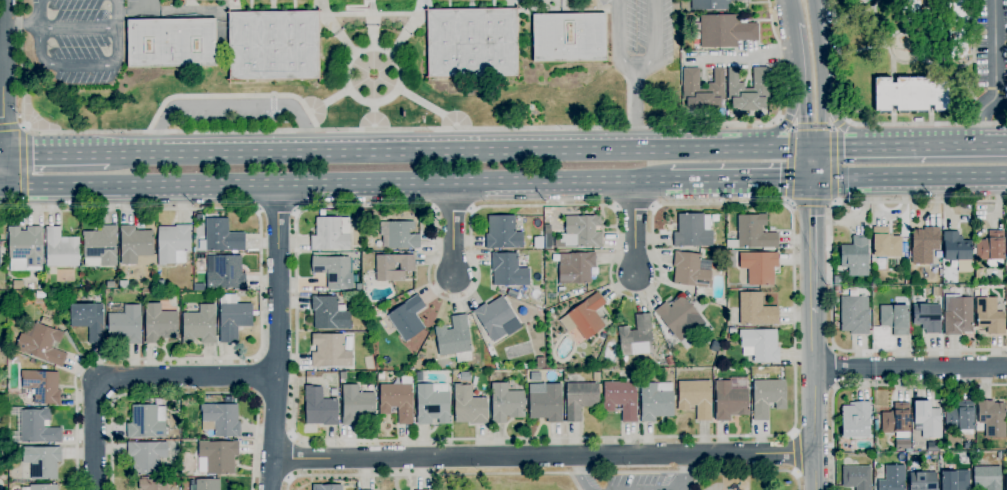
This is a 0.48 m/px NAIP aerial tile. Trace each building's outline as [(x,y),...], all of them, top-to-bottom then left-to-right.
[(691,10),(691,0),(730,0),(730,10),(691,10)] [(893,17),(893,0),(922,0),(922,11),(917,11),(917,17),(893,17)] [(944,43),(943,0),(968,0),(969,55),(964,55),(964,61),(951,61),(951,43),(944,43)] [(518,77),(428,78),(427,10),(517,9),(518,77)] [(229,80),(228,12),(319,11),(320,79),(229,80)] [(606,61),(533,62),(532,15),(606,14),(606,61)] [(737,47),(700,48),(700,15),(740,15),(740,23),(758,23),(758,41),(737,41),(737,47)] [(216,67),(128,68),(127,20),(216,19),(216,67)] [(758,111),(739,111),(739,109),(731,109),(731,100),(728,100),(727,68),(738,68),(738,83),(744,83),(744,89),(753,88),(753,67),(769,67),(769,100),(765,100),(766,109),(758,109),(758,111)] [(713,111),(694,112),(694,109),(686,109),(686,101),(683,101),(683,68),(699,68),(699,89),(707,89),(707,83),(713,83),(713,68),(724,68),(724,100),(721,100),(721,109),(713,109),(713,111)] [(949,110),(933,111),(933,105),(928,105),(928,111),(896,111),(896,106),(891,106),(891,111),(875,111),(874,78),(890,78),(890,84),(896,84),(896,78),(928,78),(928,83),(933,83),(933,78),(950,78),(950,90),(949,90),(949,110)] [(602,247),(576,248),(576,246),(569,246),(569,235),(566,235),(566,242),(562,242),(561,234),(565,234),(565,216),(577,216),(592,216),(592,215),(601,215),(601,227),(595,227),(595,232),(602,232),(602,247)] [(673,247),(673,232),(678,232),(678,215),(703,215),(710,215),(710,231),(712,230),(712,246),(673,247)] [(777,248),(738,248),(737,215),(766,215),(766,226),(762,226),(762,233),(777,233),(777,248)] [(485,249),(485,234),(488,234),(488,216),(515,216),(515,233),(522,232),(523,248),(485,249)] [(245,251),(206,251),(206,219),(228,218),(228,233),(245,233),(245,251)] [(349,250),(311,251),(311,236),(316,236),(316,218),(341,218),(349,218),(349,250)] [(420,248),(388,249),(387,222),(414,222),(414,231),(409,231),(409,235),(419,235),(420,248)] [(166,266),(158,266),(158,227),(175,227),(175,225),(191,225),(191,231),(190,231),(190,251),(185,251),(185,263),(175,263),(175,264),(166,264),(166,266)] [(117,266),(100,267),(100,266),(83,266),(83,232),(101,232),(101,226),(116,226),(117,235),(115,235),(116,256),(117,266)] [(156,266),(136,266),(136,265),(120,265),(120,226),(135,226),(135,231),(153,231),(153,239),(156,239),(156,244),(153,244),(153,255),(156,255),(156,266)] [(10,271),(10,259),(9,259),(8,227),(20,227),(20,231),(26,231),(26,227),(40,227),(41,256),(42,256),(42,267),(41,267),(41,271),(10,271)] [(79,267),(46,267),(46,227),(61,227),(61,243),(64,243),(63,238),(79,237),(79,247),(79,267)] [(887,262),(877,262),(877,257),(873,257),(873,235),(873,227),(888,227),(888,236),(892,236),(892,237),(901,237),(901,257),(887,257),(887,262)] [(912,265),(911,248),(912,248),(912,230),(924,230),(924,227),(939,227),(939,231),(939,250),(932,250),(932,264),(912,265)] [(1002,267),(988,267),(988,261),(976,261),(976,240),(984,240),(984,239),(988,239),(988,231),(1004,231),(1004,260),(1002,260),(1002,267)] [(971,260),(944,261),(944,241),(943,241),(943,232),(958,232),(958,237),(962,236),(962,241),(971,241),(971,260)] [(848,276),(848,268),(840,268),(840,245),(853,245),(852,236),(867,235),(868,276),(848,276)] [(711,289),(695,287),(695,286),(673,284),(675,266),(673,266),(674,251),(680,252),(700,255),(700,258),(711,259),(710,262),(711,262),(710,271),(711,271),(710,280),(711,281),(711,289)] [(591,283),(558,284),(558,265),(559,265),(559,254),(586,254),(586,252),(595,252),(595,267),(591,267),(591,283)] [(774,286),(748,286),(748,269),(739,269),(739,253),(776,253),(776,252),(778,252),(778,267),(774,267),(774,286)] [(529,285),(493,286),(493,271),(492,271),(491,253),(496,253),(496,254),(518,254),(518,268),(528,268),(529,285)] [(376,282),(376,255),(414,255),(415,272),(404,272),(404,281),(385,281),(385,282),(376,282)] [(207,289),(206,273),(207,273),(207,256),(241,256),(242,274),(245,274),(245,289),(207,289)] [(353,290),(327,290),(327,274),(311,273),(312,256),(315,256),(315,257),(350,257),(350,274),(353,274),(353,290)] [(842,286),(833,286),(833,277),(842,277),(842,286)] [(107,289),(106,281),(114,281),(114,289),(107,289)] [(128,289),(119,289),(119,281),(128,281),(128,289)] [(941,297),(932,297),(932,288),(941,288),(941,297)] [(585,340),(576,327),(568,333),(559,320),(584,302),(583,301),(596,292),(605,304),(595,312),(605,326),(585,340)] [(778,325),(739,325),(739,292),(762,292),(762,307),(778,307),(778,325)] [(90,301),(81,301),(81,293),(90,293),(90,301)] [(404,342),(386,316),(406,302),(405,302),(417,294),(426,307),(415,314),(425,328),(404,342)] [(679,343),(654,311),(665,302),(670,308),(671,307),(670,305),(683,294),(686,298),(686,299),(699,316),(704,324),(692,334),(691,333),(679,343)] [(238,343),(220,343),(219,295),(236,295),(236,304),(252,304),(252,326),(238,326),(238,343)] [(351,329),(314,329),(314,311),(311,311),(312,296),(338,297),(337,312),(350,312),(349,321),(352,321),(351,329)] [(493,343),(473,311),(485,303),(487,306),(501,296),(521,327),(506,336),(505,335),(493,343)] [(868,335),(849,335),(849,332),(840,332),(840,297),(867,297),(867,311),(868,311),(868,335)] [(960,335),(944,335),(944,312),(945,312),(945,298),(972,298),(972,333),(960,333),(960,335)] [(1005,334),(987,334),(987,328),(976,328),(976,314),(976,298),(996,298),(996,312),(1004,312),(1004,324),(1005,324),(1005,334)] [(908,336),(893,336),(893,328),(889,328),(889,326),(880,326),(880,306),(896,306),(895,299),(906,299),(906,306),(908,306),(908,336)] [(160,344),(145,344),(145,304),(161,303),(161,305),(169,305),(169,312),(177,312),(177,333),(178,333),(178,338),(162,339),(162,337),(160,337),(160,344)] [(103,343),(88,344),(88,327),(70,327),(70,320),(70,305),(94,304),(102,304),(103,325),(103,343)] [(925,334),(925,329),(922,329),(922,325),(912,325),(912,305),(918,305),(940,304),(940,319),(940,334),(925,334)] [(141,344),(126,344),(126,340),(108,339),(108,313),(125,314),(125,305),(140,305),(140,338),(142,338),(141,344)] [(194,344),(182,344),(182,313),(199,313),(199,305),(216,305),(216,315),(215,315),(215,337),(216,337),(216,344),(201,344),(201,338),(194,338),(194,344)] [(522,315),(519,314),(518,310),(520,308),(523,307),(526,309),(527,312),(525,315),(522,315)] [(620,356),(618,327),(629,326),(629,331),(636,330),(635,315),(649,314),(652,354),(620,356)] [(439,356),(434,327),(445,326),(446,330),(453,329),(451,317),(465,315),(471,352),(439,356)] [(50,327),(40,323),(42,317),(53,321),(50,327)] [(62,368),(45,361),(25,353),(25,354),(14,350),(21,333),(23,334),(28,321),(35,324),(36,323),(56,331),(56,330),(63,333),(59,344),(53,342),(51,348),(67,354),(62,368)] [(753,363),(753,356),(743,356),(742,348),(741,348),(741,338),(739,338),(739,330),(755,330),(755,331),(776,330),(777,348),(779,348),(779,362),(753,363)] [(312,367),(311,352),(317,352),(317,346),(312,346),(312,334),(322,333),(322,334),(343,334),(344,351),(352,351),(352,366),(312,367)] [(418,344),(414,339),(419,336),(422,341),(418,344)] [(412,352),(408,346),(414,342),(418,348),(412,352)] [(668,367),(664,359),(671,356),(674,364),(668,367)] [(536,368),(536,358),(544,358),(544,368),(536,368)] [(60,406),(34,404),(34,389),(22,388),(22,378),(21,378),(21,370),(36,371),(36,372),(59,373),(58,390),(60,390),(60,406)] [(552,381),(552,372),(561,372),(561,381),(552,381)] [(621,422),(621,405),(614,406),(614,412),(603,412),(603,403),(604,403),(603,382),(619,382),(619,379),(630,379),(630,382),(636,382),(636,418),(637,418),(637,422),(621,422)] [(753,421),(753,381),(785,380),(785,401),(786,401),(786,410),(775,410),(775,403),(767,403),(768,420),(753,421)] [(696,421),(696,406),(689,406),(689,410),(677,411),(677,402),(678,402),(678,382),(710,381),(710,403),(711,403),(711,421),(696,421)] [(730,421),(715,421),(715,381),(731,381),(731,389),(748,389),(748,416),(730,416),(730,421)] [(566,422),(566,406),(567,406),(566,384),(598,383),(598,384),(601,384),(601,393),(598,393),(598,407),(581,407),(581,422),(566,422)] [(656,422),(640,422),(640,416),(641,383),(672,383),(672,391),(673,391),(673,417),(656,417),(656,422)] [(398,425),(398,408),(390,408),(390,414),(379,415),(379,405),(380,405),(380,385),(411,384),(412,406),(413,424),(398,425)] [(438,424),(438,419),(431,419),(431,424),(417,425),(416,385),(447,384),(447,392),(449,392),(450,414),(451,414),(451,424),(438,424)] [(487,424),(472,424),(472,423),(454,423),(454,401),(454,384),(462,384),(462,385),(472,385),(472,398),(486,398),(486,418),(487,418),(487,424)] [(506,424),(491,424),(492,384),(507,384),(507,391),(524,391),(523,418),(508,418),(508,416),(506,416),(506,424)] [(547,423),(547,419),(529,419),(529,393),(545,392),(545,384),(560,384),(561,417),(562,417),(562,423),(547,423)] [(376,425),(343,425),(342,385),(358,385),(358,393),(375,393),(375,415),(376,415),(376,425)] [(339,425),(323,426),(323,424),(305,424),(305,386),(313,386),(313,387),(322,387),(322,399),(337,399),(337,420),(339,420),(339,425)] [(941,438),(922,439),(921,424),(914,424),(913,402),(930,401),(930,409),(940,409),(940,422),(941,422),(941,438)] [(945,431),(945,411),(953,410),(953,409),(958,409),(957,401),(973,401),(974,431),(945,431)] [(1005,438),(985,438),(985,424),(978,424),(978,406),(977,406),(977,401),(993,401),(993,404),(996,404),(996,403),(1002,403),(1005,403),(1005,422),(1005,438)] [(863,438),(842,438),(842,406),(849,406),(849,402),(869,402),(869,408),(873,408),(873,416),(869,416),(869,437),(863,437),(863,438)] [(908,438),(895,438),(895,434),(892,434),(892,433),(881,433),(881,413),(890,413),(890,411),(894,411),(894,403),(909,403),(909,432),(908,432),(908,438)] [(234,438),(234,437),(214,437),(214,430),(202,431),(201,411),(200,411),(200,405),(215,404),(215,405),(238,404),(238,422),(240,422),(240,438),(234,438)] [(165,438),(127,438),(127,423),(131,423),(132,405),(157,405),(157,407),(165,407),(165,438)] [(61,442),(21,443),(21,411),(41,410),(41,409),(50,409),(50,421),(44,421),(44,428),(61,428),(61,442)] [(911,452),(905,452),(905,450),(895,450),(895,440),(910,440),(910,449),(911,449),(911,452)] [(234,475),(206,474),(206,472),(198,472),(198,442),(209,442),(232,442),(232,441),(239,441),(238,456),(234,456),(234,475)] [(159,476),(133,476),(133,457),(127,457),(127,442),(135,442),(135,443),(158,443),(158,442),(167,442),(167,458),(159,458),(159,476)] [(31,480),(31,478),(22,479),(21,447),(61,447),(62,462),(57,462),(57,479),(31,480)] [(904,482),(904,489),(877,489),(877,480),(885,480),(885,466),(905,465),(905,482),(904,482)] [(869,466),(870,489),(855,489),(855,487),(842,488),(842,467),(869,466)] [(1000,467),(1001,489),(986,489),(973,489),(973,467),(1000,467)] [(969,471),(969,489),(941,489),(941,472),(955,472),(955,471),(969,471)] [(936,472),(937,489),(910,489),(909,473),(936,472)] [(167,480),(167,489),(138,489),(137,479),(147,479),(147,480),(167,480)] [(219,480),(220,489),(195,489),(195,480),(219,480)]
